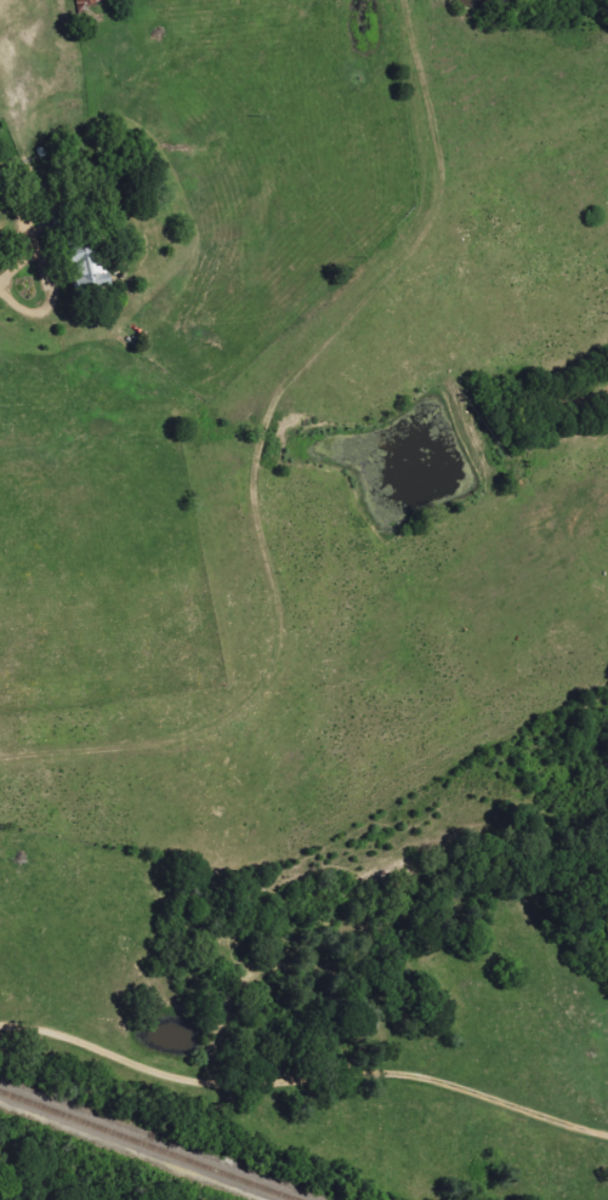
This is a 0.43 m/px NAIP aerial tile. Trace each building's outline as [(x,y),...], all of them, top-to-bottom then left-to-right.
[(79,294),(111,289),(105,255),(104,255),(102,238),(92,239),(88,216),(73,219),(71,203),(51,206),(56,233),(79,230),(81,243),(71,245),(79,294)]
